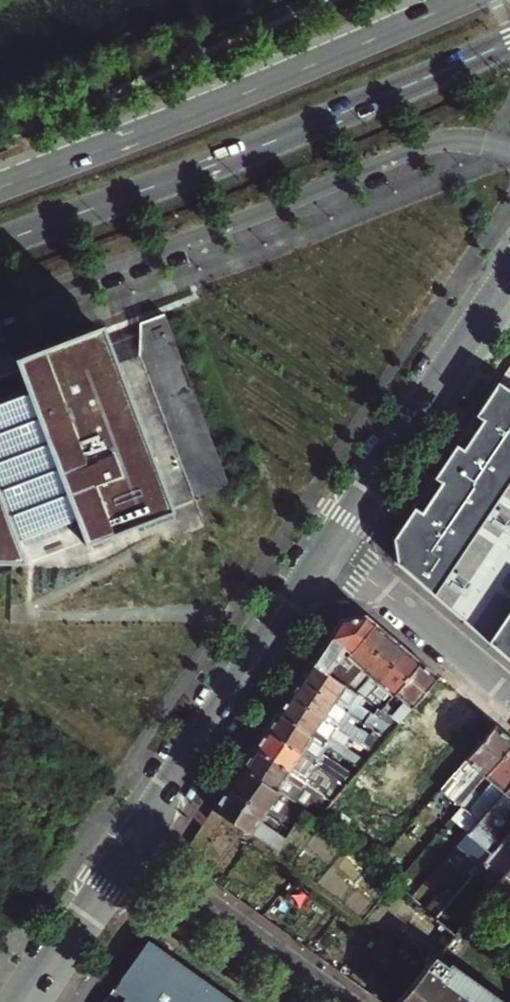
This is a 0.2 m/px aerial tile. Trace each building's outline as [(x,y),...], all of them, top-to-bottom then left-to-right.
[(170,306),(135,318),(138,355),(190,502),(235,486),(170,306)] [(0,374),(0,559),(25,559),(13,530),(44,517),(70,507),(83,539),(170,504),(101,333),(0,374)] [(509,659),(509,390),(498,382),(477,414),(493,432),(481,443),(468,428),(394,540),(398,564),(500,650),(509,659)] [(481,443),(493,432),(477,414),(468,428),(481,443)] [(345,647),(350,651),(375,622),(365,614),(341,619),(312,662),(327,673),(335,663),(345,647)] [(355,664),(362,669),(390,635),(375,622),(350,651),(338,666),(330,675),(340,682),(355,664)] [(363,698),(364,699),(405,648),(390,635),(362,669),(347,687),(363,698)] [(335,663),(338,666),(350,651),(345,647),(335,663)] [(385,706),(393,695),(421,661),(405,648),(364,699),(376,708),(381,711),(385,706)] [(381,711),(398,723),(437,675),(421,661),(393,695),(398,699),(389,709),(385,706),(381,711)] [(359,703),(363,698),(347,687),(340,682),(330,675),(327,673),(312,662),(301,679),(351,715),(371,728),(385,738),(393,729),(372,713),(359,703)] [(347,721),(351,715),(301,679),(289,695),(352,740),(361,746),(368,737),(347,721)] [(345,741),(349,744),(352,740),(289,695),(278,712),(326,745),(348,761),(359,768),(364,763),(345,750),(342,747),(345,741)] [(389,709),(398,699),(393,695),(385,706),(389,709)] [(393,729),(398,723),(381,711),(376,708),(372,713),(393,729)] [(344,768),(342,768),(321,753),(326,745),(278,712),(266,730),(314,764),(327,773),(345,786),(359,768),(348,761),(344,768)] [(481,713),(441,760),(456,772),(495,726),(481,713)] [(461,805),(509,747),(509,738),(495,726),(456,772),(442,789),(451,797),(456,791),(462,796),(457,802),(461,805)] [(309,771),(314,764),(266,730),(253,749),(332,802),(339,792),(322,780),(309,771)] [(479,820),(509,784),(509,747),(461,805),(479,820)] [(318,818),(332,802),(253,749),(241,767),(304,808),(318,818)] [(279,808),(296,820),(304,808),(241,767),(228,787),(265,812),(271,803),(274,798),(282,803),(279,808)] [(345,786),(327,773),(322,780),(339,792),(345,786)] [(479,820),(468,833),(487,849),(498,837),(492,832),(507,813),(509,815),(509,784),(479,820)] [(258,822),(265,812),(228,787),(213,809),(275,851),(283,839),(258,822)] [(451,797),(457,802),(462,796),(456,791),(451,797)] [(271,803),(279,808),(282,803),(274,798),(271,803)] [(290,829),(294,823),(287,819),(283,825),(290,829)] [(279,831),(286,836),(290,829),(283,825),(279,831)] [(471,876),(483,885),(509,854),(509,830),(471,876)] [(435,919),(454,935),(461,926),(442,910),(435,919)] [(148,940),(105,1001),(235,1001),(148,940)] [(442,974),(449,964),(438,955),(397,1001),(480,1001),(442,974)] [(449,964),(442,974),(480,1001),(501,1001),(449,964)]
